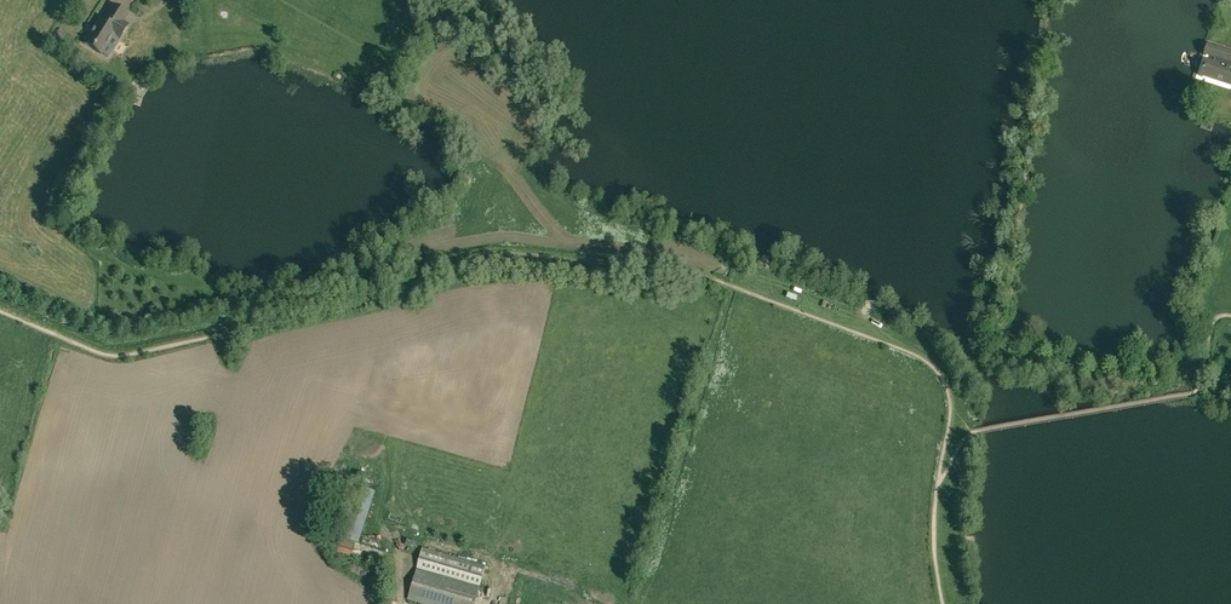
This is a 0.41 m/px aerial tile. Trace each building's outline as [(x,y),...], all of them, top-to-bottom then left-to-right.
[(119,39),(128,25),(122,22),(127,13),(113,5),(104,20),(100,18),(84,43),(101,54),(113,35),(119,39)] [(1207,43),(1207,44),(1215,47),(1212,57),(1214,58),(1213,61),(1205,59),(1207,60),(1205,66),(1204,66),(1203,69),(1204,70),(1203,74),(1230,83),(1230,51),(1207,43)] [(351,557),(354,546),(341,542),(337,553),(351,557)] [(407,599),(426,603),(473,603),(484,565),(422,547),(407,599)]
